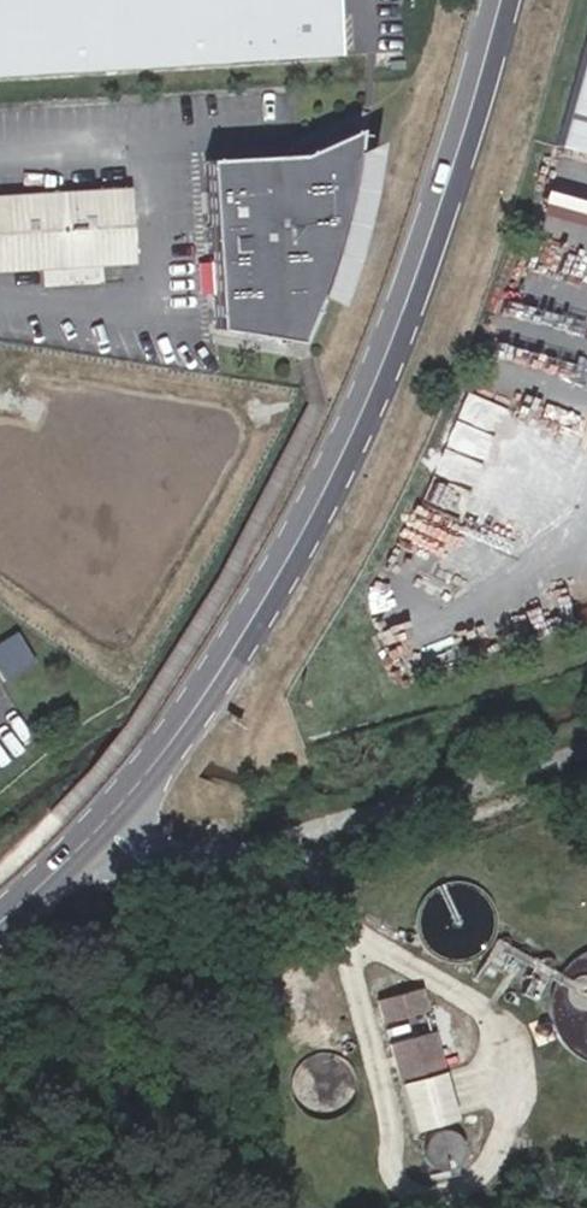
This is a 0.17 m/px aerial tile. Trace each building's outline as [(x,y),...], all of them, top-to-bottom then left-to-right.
[(349,65),(344,0),(0,0),(0,86),(349,65)] [(537,136),(586,150),(586,0),(574,0),(537,136)] [(350,162),(352,138),(294,164),(202,169),(213,327),(296,342),(313,302),(324,271),(333,242),(344,199),(350,162)] [(0,197),(0,272),(133,264),(129,189),(0,197)] [(0,640),(0,663),(6,674),(35,658),(19,629),(0,640)] [(420,986),(377,997),(383,1020),(426,1007),(420,986)] [(432,1031),(389,1042),(399,1080),(441,1068),(432,1031)] [(297,1071),(293,1082),(294,1098),(303,1111),(318,1119),(334,1118),(351,1108),(358,1090),(353,1070),(341,1059),(330,1055),(319,1055),(305,1062),(297,1071)] [(442,1069),(400,1081),(412,1129),(454,1117),(442,1069)] [(423,1144),(421,1152),(422,1163),(429,1171),(436,1174),(451,1173),(460,1163),(462,1153),(458,1143),(452,1137),(445,1133),(433,1135),(423,1144)]
